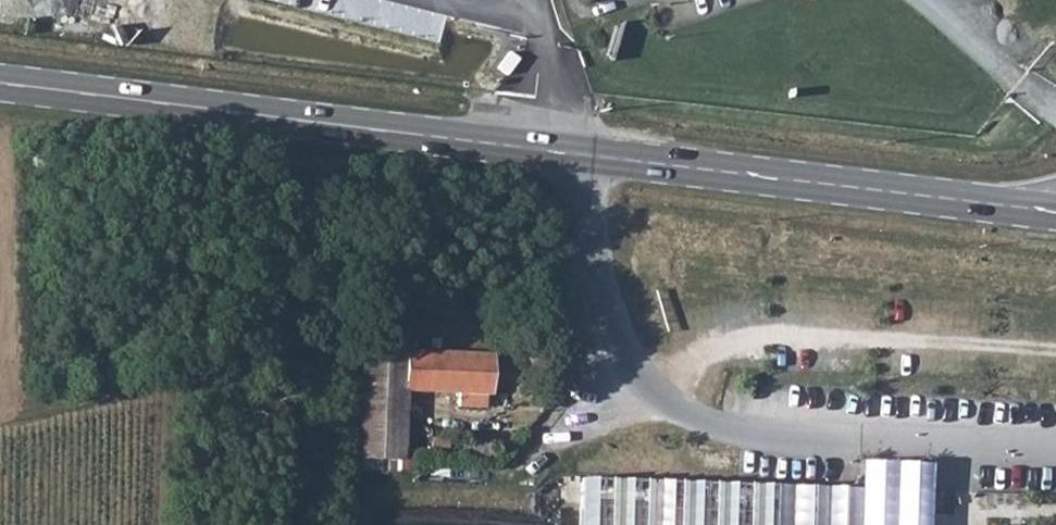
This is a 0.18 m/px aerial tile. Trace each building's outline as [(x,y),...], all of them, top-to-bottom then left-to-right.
[(360,415),(358,455),(365,455),(401,457),(405,388),(406,365),(406,348),(362,346),(362,365),(360,415)] [(430,390),(459,391),(486,392),(490,392),(492,353),(431,350),(430,390)] [(486,392),(459,391),(459,406),(486,407),(486,392)] [(584,480),(582,524),(933,524),(934,514),(935,494),(936,467),(865,465),(863,491),(584,480)]
